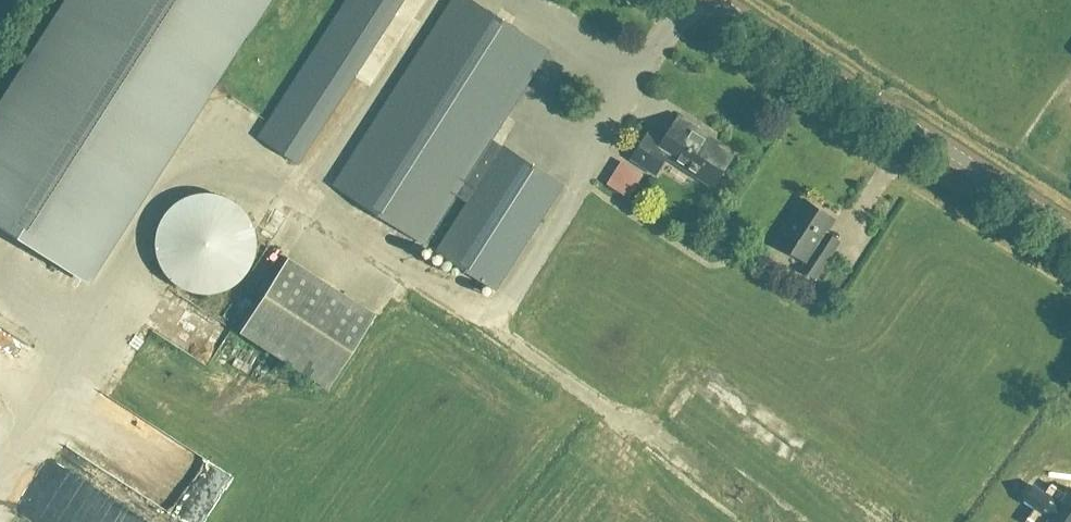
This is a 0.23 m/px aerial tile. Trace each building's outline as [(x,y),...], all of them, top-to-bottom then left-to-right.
[(552,52),(472,0),(455,0),(334,188),(425,246),(455,199),(467,207),(437,253),(499,293),(565,189),(505,150),(480,190),(468,183),(552,52)] [(317,47),(259,137),(300,163),(357,73),(317,47)] [(668,155),(714,185),(732,157),(706,140),(709,136),(680,117),(664,142),(651,133),(635,158),(657,172),(668,155)] [(632,195),(646,172),(624,158),(609,181),(632,195)] [(176,200),(169,205),(162,215),(158,223),(155,231),(154,243),(155,251),(159,263),(165,274),(171,280),(177,285),(189,291),(197,293),(209,293),(218,292),(229,288),(236,283),(243,278),(248,271),(252,264),(256,252),(257,243),(257,235),(253,223),(247,212),(242,205),(235,200),(224,194),(212,191),(203,190),(191,192),(183,196),(176,200)] [(803,269),(816,278),(831,255),(818,246),(836,218),(806,199),(778,242),(807,261),(803,269)] [(375,313),(288,258),(240,332),(327,388),(375,313)] [(209,358),(215,341),(197,335),(191,351),(209,358)] [(1070,488),(1066,494),(1052,485),(1027,521),(1070,521),(1070,488)]
